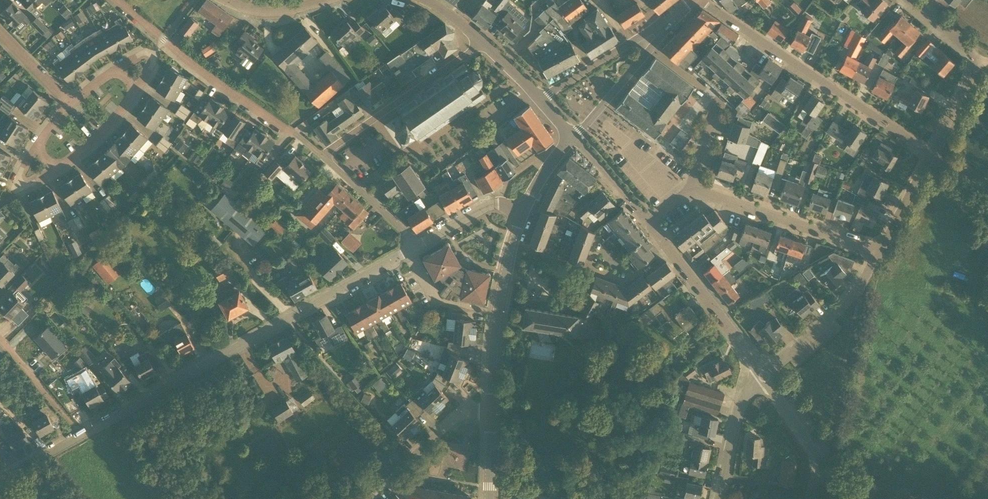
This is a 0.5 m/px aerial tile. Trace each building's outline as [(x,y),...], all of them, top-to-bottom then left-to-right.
[(23,3),(31,11),(42,1),(46,5),(50,0),(26,0),(23,3)] [(198,11),(202,14),(214,23),(217,25),(224,30),(233,18),(230,16),(220,8),(215,5),(209,0),(206,0),(201,7),(198,11)] [(454,4),(464,11),(472,0),(457,0),(454,4)] [(471,17),(478,22),(486,28),(508,0),(495,0),(489,8),(483,3),(482,4),(478,9),(471,17)] [(590,11),(581,0),(548,0),(540,6),(544,10),(553,18),(555,20),(564,33),(573,27),(571,24),(590,11)] [(665,0),(648,0),(647,0),(653,8),(654,8),(658,13),(669,5),(665,0)] [(729,13),(738,7),(748,0),(720,0),(729,13)] [(857,5),(862,9),(861,10),(873,21),(877,16),(878,17),(884,10),(883,9),(887,4),(883,0),(861,0),(857,5)] [(106,1),(101,6),(108,12),(112,7),(106,1)] [(794,1),(788,7),(796,16),(802,10),(794,1)] [(26,16),(13,2),(2,13),(8,19),(6,20),(11,25),(13,24),(15,26),(22,19),(27,24),(30,21),(26,16)] [(617,16),(624,26),(624,27),(645,14),(644,13),(637,2),(617,16)] [(65,4),(60,10),(65,15),(70,10),(65,4)] [(86,8),(90,15),(97,11),(93,4),(86,8)] [(397,21),(400,18),(403,16),(395,8),(390,12),(386,7),(379,13),(377,11),(369,18),(382,32),(396,19),(397,21)] [(609,26),(597,8),(583,17),(605,48),(611,44),(619,40),(609,25),(609,26)] [(703,19),(711,27),(711,26),(731,44),(731,43),(732,44),(738,34),(728,27),(718,20),(715,18),(702,9),(695,16),(701,22),(703,19)] [(546,25),(547,24),(553,18),(544,10),(538,17),(546,25)] [(81,12),(74,16),(78,22),(84,17),(81,12)] [(419,18),(431,24),(434,19),(421,12),(419,18)] [(523,26),(507,12),(497,24),(502,28),(500,30),(511,39),(523,26)] [(797,30),(790,44),(803,51),(810,37),(805,34),(807,28),(809,24),(811,20),(812,18),(806,15),(805,16),(804,19),(802,22),(798,30),(797,30)] [(707,30),(711,27),(703,19),(701,22),(695,16),(677,34),(691,47),(689,49),(697,57),(714,39),(717,36),(712,31),(710,33),(707,30)] [(893,32),(899,37),(910,24),(901,16),(894,22),(893,21),(878,38),(884,43),(893,32)] [(605,48),(583,17),(577,22),(588,39),(581,43),(591,57),(598,53),(598,52),(605,48)] [(48,30),(48,29),(37,18),(32,23),(43,34),(44,33),(47,37),(48,36),(49,36),(52,34),(48,30)] [(66,22),(70,29),(75,25),(71,18),(66,22)] [(128,31),(120,18),(114,21),(116,24),(110,27),(122,47),(124,46),(124,45),(133,40),(132,38),(134,35),(129,30),(128,31)] [(198,23),(191,18),(180,31),(187,37),(198,23)] [(570,41),(564,33),(555,20),(553,18),(547,24),(546,25),(540,32),(560,47),(561,48),(560,48),(569,66),(579,61),(579,60),(580,60),(580,59),(570,41)] [(339,41),(343,46),(357,34),(359,35),(364,30),(357,22),(352,26),(347,21),(341,27),(339,25),(331,32),(339,41)] [(775,38),(783,26),(775,21),(767,32),(775,38)] [(393,58),(385,63),(402,86),(417,75),(417,74),(419,73),(416,69),(428,61),(427,59),(431,56),(435,62),(457,47),(451,38),(451,37),(453,36),(453,37),(453,36),(453,35),(452,36),(452,35),(452,32),(453,31),(453,32),(454,31),(453,31),(450,28),(447,25),(445,24),(421,40),(420,39),(393,58)] [(901,57),(915,40),(914,39),(920,32),(910,24),(899,37),(904,42),(895,53),(901,57)] [(789,30),(783,26),(775,38),(781,42),(789,30)] [(97,31),(109,52),(110,53),(119,48),(120,49),(122,47),(110,27),(105,31),(103,27),(97,31)] [(277,52),(272,57),(285,71),(295,62),(318,42),(316,39),(305,27),(304,28),(299,33),(281,49),(277,52)] [(844,46),(850,49),(839,69),(852,76),(859,61),(854,59),(865,38),(852,30),(844,46)] [(85,38),(98,57),(107,52),(107,53),(109,52),(97,31),(85,38)] [(240,62),(248,69),(263,49),(249,37),(250,35),(245,31),(232,48),(237,51),(236,53),(243,59),(240,62)] [(691,47),(677,34),(663,49),(676,63),(677,63),(688,72),(692,67),(690,65),(697,57),(689,49),(691,47)] [(372,35),(366,39),(372,46),(377,41),(372,35)] [(74,46),(89,65),(91,64),(90,63),(98,57),(85,38),(74,46)] [(569,66),(560,48),(561,48),(560,47),(547,54),(535,38),(527,46),(538,60),(547,77),(546,77),(547,78),(548,77),(558,72),(557,72),(569,66)] [(714,39),(697,57),(690,65),(692,67),(738,109),(735,116),(743,118),(744,115),(750,108),(742,100),(759,81),(756,78),(750,72),(714,39)] [(919,49),(916,53),(921,57),(924,53),(935,63),(932,66),(942,76),(951,66),(954,62),(949,58),(944,53),(943,53),(936,47),(932,44),(933,44),(928,40),(927,39),(924,43),(919,49)] [(55,45),(51,40),(47,43),(50,48),(55,45)] [(865,48),(870,51),(875,45),(870,41),(865,48)] [(211,43),(201,49),(206,56),(215,50),(211,43)] [(320,55),(324,48),(318,44),(314,50),(320,55)] [(66,57),(80,75),(82,74),(81,73),(90,66),(89,65),(74,46),(69,50),(71,53),(66,57)] [(884,67),(890,55),(885,53),(883,52),(877,64),(884,67)] [(206,60),(210,67),(220,61),(216,54),(206,60)] [(864,64),(859,61),(852,76),(864,82),(876,58),(869,54),(864,64)] [(384,64),(385,63),(393,58),(391,55),(382,61),(384,64)] [(60,61),(58,58),(53,62),(62,74),(59,77),(64,82),(67,80),(68,82),(77,76),(77,77),(80,75),(66,57),(60,61)] [(694,87),(656,57),(639,79),(640,79),(646,83),(649,79),(665,91),(650,110),(628,93),(616,107),(655,137),(667,122),(666,122),(681,103),(694,87)] [(781,68),(768,59),(762,67),(756,63),(750,72),(756,78),(759,73),(771,82),(781,68)] [(456,118),(457,117),(456,116),(464,110),(465,111),(466,110),(465,109),(467,108),(469,111),(474,107),(472,105),(474,103),(474,104),(486,95),(481,87),(479,88),(482,83),(482,78),(479,73),(474,72),(469,73),(468,72),(469,72),(464,64),(452,72),(443,79),(442,77),(433,83),(434,85),(425,91),(424,89),(414,96),(415,98),(407,104),(406,103),(405,104),(406,105),(399,110),(402,114),(401,114),(405,120),(402,122),(401,120),(399,120),(398,121),(397,123),(398,124),(395,127),(397,131),(396,132),(399,136),(400,135),(403,139),(413,131),(417,137),(418,136),(421,140),(428,136),(428,137),(430,136),(429,135),(437,129),(437,130),(439,130),(438,128),(446,123),(447,124),(448,123),(447,122),(455,117),(456,118)] [(385,65),(380,69),(384,74),(389,70),(385,65)] [(162,79),(181,90),(187,78),(178,73),(179,72),(172,67),(171,69),(169,68),(165,75),(164,75),(162,79)] [(876,81),(872,90),(886,97),(887,96),(895,78),(896,78),(897,77),(888,72),(882,69),(876,81)] [(301,70),(292,78),(305,93),(318,107),(325,100),(332,95),(338,89),(342,85),(329,71),(313,85),(309,80),(310,79),(301,70)] [(16,73),(7,81),(11,86),(20,77),(16,73)] [(360,81),(348,89),(351,93),(355,98),(360,95),(368,107),(371,104),(380,98),(379,96),(375,91),(384,85),(379,77),(370,83),(369,82),(365,85),(362,80),(360,81)] [(797,81),(794,79),(790,77),(789,78),(787,81),(782,78),(770,95),(779,101),(784,95),(792,100),(804,83),(798,79),(797,81)] [(923,85),(911,78),(909,82),(921,88),(923,85)] [(156,90),(174,101),(181,90),(162,79),(160,83),(161,83),(156,90)] [(194,97),(199,100),(204,92),(199,89),(194,97)] [(908,105),(920,111),(928,95),(916,89),(911,98),(903,94),(899,101),(900,101),(908,105)] [(49,103),(34,90),(27,98),(26,99),(43,112),(48,107),(47,105),(49,103)] [(26,99),(21,94),(14,103),(7,98),(4,95),(0,100),(3,102),(3,103),(13,110),(14,109),(17,105),(19,107),(35,120),(37,117),(38,118),(43,112),(26,99)] [(336,108),(332,111),(336,117),(344,128),(351,123),(359,117),(363,114),(356,103),(355,103),(349,94),(340,100),(338,102),(340,105),(336,108)] [(805,127),(803,130),(801,133),(808,138),(814,129),(815,130),(821,120),(815,115),(824,103),(812,95),(803,108),(808,111),(800,123),(805,127)] [(169,109),(152,97),(147,104),(144,107),(162,120),(169,109)] [(190,98),(186,104),(193,108),(197,102),(190,98)] [(190,118),(198,124),(202,131),(205,128),(208,122),(222,103),(216,101),(215,102),(210,98),(208,102),(205,106),(200,102),(198,106),(191,116),(190,118)] [(5,127),(23,139),(28,132),(26,131),(28,129),(26,127),(11,118),(9,116),(13,110),(3,103),(0,107),(0,109),(5,113),(0,120),(0,123),(5,127)] [(222,103),(208,122),(214,126),(212,133),(220,138),(230,123),(230,122),(225,119),(230,112),(225,108),(226,108),(225,107),(222,103)] [(182,104),(179,109),(188,115),(191,111),(182,104)] [(543,148),(554,140),(529,105),(519,113),(521,116),(516,120),(522,128),(510,136),(514,141),(511,144),(518,154),(533,144),(536,148),(541,145),(543,148)] [(142,111),(137,118),(154,130),(162,120),(144,107),(142,111)] [(188,115),(179,109),(175,114),(185,120),(188,115)] [(747,120),(752,114),(748,110),(744,115),(743,117),(747,120)] [(786,125),(768,112),(762,120),(780,133),(786,125)] [(230,123),(220,138),(227,143),(235,148),(245,133),(240,129),(245,122),(235,115),(231,120),(230,122),(230,123)] [(326,119),(314,129),(326,146),(338,137),(336,134),(344,128),(336,117),(328,122),(326,119)] [(760,140),(748,133),(750,128),(733,122),(730,133),(733,134),(732,139),(758,147),(760,140)] [(126,130),(123,133),(139,148),(148,139),(132,125),(126,131),(126,130)] [(856,147),(865,134),(864,132),(865,132),(860,129),(860,130),(854,125),(849,133),(838,125),(831,134),(837,139),(839,137),(848,143),(844,150),(853,157),(858,149),(856,147)] [(5,127),(0,135),(0,137),(16,147),(18,144),(19,145),(21,142),(23,139),(5,127)] [(671,127),(661,142),(672,150),(682,135),(671,127)] [(171,129),(167,134),(172,137),(176,132),(171,129)] [(235,148),(232,152),(239,157),(243,154),(246,148),(253,153),(266,134),(265,133),(261,132),(260,132),(255,129),(252,132),(248,129),(245,133),(235,148)] [(121,137),(115,143),(131,157),(139,148),(123,133),(120,137),(121,137)] [(264,168),(265,168),(277,155),(270,150),(275,142),(270,139),(270,138),(266,134),(249,158),(264,168)] [(174,147),(182,153),(188,145),(178,136),(175,141),(178,143),(174,147)] [(163,137),(159,141),(169,148),(172,144),(163,137)] [(494,147),(498,144),(494,138),(490,141),(494,147)] [(169,148),(159,141),(156,146),(165,153),(169,148)] [(504,142),(499,146),(507,158),(509,157),(516,167),(520,164),(504,142)] [(761,142),(752,162),(760,165),(767,149),(768,149),(770,146),(761,142)] [(106,152),(105,153),(121,168),(127,162),(131,159),(130,158),(131,157),(115,143),(112,146),(106,152)] [(486,153),(491,161),(497,157),(497,158),(500,163),(497,164),(495,166),(497,169),(505,180),(509,177),(516,172),(515,172),(513,168),(507,158),(499,146),(499,145),(486,153)] [(878,148),(872,156),(877,159),(876,161),(882,165),(881,166),(888,170),(892,164),(897,156),(890,152),(881,146),(880,149),(878,148)] [(484,167),(473,173),(476,178),(475,178),(484,193),(489,190),(497,185),(503,182),(497,172),(491,161),(486,153),(482,147),(476,151),(484,167)] [(617,149),(612,153),(619,165),(624,161),(617,149)] [(0,151),(0,163),(7,167),(11,160),(9,159),(11,156),(8,154),(0,151)] [(196,163),(201,157),(195,152),(190,159),(196,163)] [(760,165),(757,172),(752,189),(766,194),(769,185),(771,186),(771,187),(778,189),(782,178),(787,161),(790,154),(783,152),(781,158),(776,171),(760,165)] [(97,159),(96,160),(111,177),(121,168),(105,153),(100,158),(99,157),(97,159)] [(812,162),(817,164),(820,165),(823,156),(815,153),(812,162)] [(276,161),(264,173),(272,180),(277,175),(281,179),(284,178),(288,174),(294,179),(299,184),(305,178),(310,172),(304,166),(305,165),(302,162),(295,156),(284,169),(276,161)] [(596,178),(569,157),(557,172),(538,211),(541,212),(556,214),(566,216),(596,178)] [(722,161),(718,175),(720,176),(720,177),(723,178),(724,177),(730,179),(732,179),(733,175),(741,177),(745,163),(740,161),(736,159),(735,159),(733,164),(722,160),(722,161)] [(87,169),(93,176),(101,185),(111,177),(96,160),(93,163),(87,169)] [(811,183),(817,164),(812,162),(811,162),(804,181),(811,183)] [(408,197),(425,185),(410,165),(410,164),(409,165),(394,175),(393,176),(394,176),(402,188),(408,197)] [(147,176),(151,180),(158,173),(154,169),(147,176)] [(478,196),(465,173),(453,180),(447,171),(442,174),(446,180),(461,206),(473,199),(478,196)] [(835,176),(843,179),(845,173),(837,171),(835,176)] [(73,178),(70,180),(82,198),(93,191),(81,173),(73,178)] [(863,180),(857,193),(867,199),(871,193),(880,197),(887,183),(874,177),(873,177),(866,174),(863,180)] [(151,180),(147,176),(140,183),(144,187),(151,180)] [(389,198),(402,188),(394,176),(380,186),(389,198)] [(226,177),(221,184),(228,189),(234,182),(226,177)] [(804,186),(782,178),(778,189),(783,191),(780,198),(797,204),(804,186)] [(82,198),(70,180),(66,183),(67,183),(60,188),(72,205),(82,198)] [(446,180),(438,185),(441,189),(446,186),(449,190),(439,196),(449,213),(461,206),(446,180)] [(849,190),(852,182),(845,180),(842,188),(849,190)] [(300,210),(316,224),(334,203),(339,207),(350,195),(337,184),(327,195),(319,189),(300,210)] [(817,195),(813,194),(809,207),(825,212),(831,193),(819,188),(817,195)] [(45,194),(41,196),(51,216),(62,211),(57,200),(53,191),(45,195),(45,194)] [(141,195),(136,191),(130,198),(134,202),(141,195)] [(592,199),(577,212),(583,219),(593,211),(600,218),(604,214),(609,221),(620,211),(614,205),(603,192),(593,201),(592,199)] [(210,210),(253,245),(257,241),(267,229),(225,193),(220,198),(211,208),(210,210)] [(214,194),(206,204),(211,208),(220,198),(214,194)] [(104,198),(111,208),(113,206),(116,204),(109,195),(104,198)] [(369,212),(350,195),(339,207),(344,212),(340,216),(346,222),(346,223),(354,229),(369,212)] [(30,203),(39,222),(51,216),(41,196),(37,198),(37,199),(30,203)] [(111,208),(104,198),(99,202),(106,211),(111,208)] [(854,204),(838,199),(833,214),(849,219),(850,215),(855,217),(860,207),(854,205),(854,204)] [(446,212),(442,206),(440,202),(425,210),(424,207),(419,210),(414,201),(395,215),(407,226),(411,223),(417,232),(433,222),(447,215),(445,212),(446,212)] [(855,217),(856,217),(861,219),(863,220),(862,221),(871,225),(876,216),(878,212),(862,204),(861,205),(860,207),(855,217)] [(620,211),(609,221),(605,224),(614,234),(612,235),(611,235),(602,242),(610,251),(619,243),(615,239),(617,238),(628,251),(624,255),(628,259),(630,257),(638,267),(654,254),(648,247),(652,244),(623,208),(620,211)] [(692,260),(704,251),(705,252),(726,235),(729,229),(726,227),(727,226),(715,210),(706,217),(703,213),(673,237),(683,250),(692,260)] [(537,223),(557,230),(559,225),(553,223),(556,214),(541,212),(537,223)] [(189,213),(184,218),(188,222),(193,217),(189,213)] [(78,216),(73,219),(79,230),(84,227),(78,216)] [(375,224),(380,229),(387,223),(381,218),(375,224)] [(79,230),(73,219),(68,222),(74,233),(79,230)] [(275,221),(269,227),(279,235),(284,229),(275,221)] [(678,222),(665,230),(667,234),(680,226),(678,222)] [(533,234),(547,239),(550,231),(556,233),(557,230),(537,223),(533,234)] [(758,228),(745,224),(739,244),(744,246),(747,238),(754,241),(758,228)] [(578,233),(572,231),(567,229),(565,234),(570,237),(591,244),(595,233),(581,225),(578,233)] [(735,239),(739,228),(732,226),(728,237),(735,239)] [(328,244),(335,237),(325,227),(318,234),(328,244)] [(45,239),(44,237),(39,228),(34,231),(40,241),(45,239)] [(758,228),(754,241),(761,243),(758,251),(764,253),(771,232),(758,228)] [(257,242),(261,245),(267,239),(268,241),(273,236),(267,231),(257,242)] [(347,233),(340,241),(353,251),(360,243),(347,233)] [(530,243),(529,245),(530,245),(549,252),(550,248),(545,246),(547,239),(533,234),(530,243)] [(780,235),(775,248),(788,252),(792,240),(780,235)] [(575,242),(572,250),(586,255),(591,244),(570,237),(569,239),(575,242)] [(788,252),(786,260),(793,262),(794,260),(796,255),(801,256),(802,252),(809,255),(812,246),(799,242),(792,240),(788,252)] [(257,241),(253,245),(249,250),(260,261),(268,252),(261,245),(257,242),(257,241)] [(77,243),(69,247),(73,258),(81,255),(77,243)] [(435,278),(436,278),(437,280),(438,282),(440,284),(443,282),(446,285),(441,292),(446,296),(449,291),(451,293),(452,293),(456,295),(458,295),(461,296),(461,297),(481,301),(482,295),(484,296),(488,279),(485,278),(487,273),(471,270),(471,267),(470,265),(468,263),(465,260),(463,260),(460,260),(458,260),(449,244),(429,255),(430,258),(425,260),(430,269),(435,278)] [(726,247),(711,259),(714,263),(704,272),(712,282),(722,274),(728,269),(729,269),(720,257),(730,249),(726,247)] [(329,255),(328,254),(322,260),(323,260),(316,266),(329,280),(349,263),(336,248),(329,255)] [(564,254),(563,259),(571,262),(582,266),(586,257),(586,255),(572,250),(570,256),(564,254)] [(711,259),(708,256),(706,253),(696,261),(701,267),(711,259)] [(846,274),(846,273),(848,267),(851,268),(854,261),(834,253),(828,256),(835,264),(832,266),(820,275),(831,289),(843,280),(842,278),(846,274)] [(0,258),(0,285),(2,287),(14,273),(11,270),(15,265),(3,254),(0,258)] [(93,267),(108,284),(121,272),(106,255),(93,267)] [(287,260),(306,294),(317,288),(309,273),(304,276),(293,256),(287,260)] [(42,268),(46,267),(48,265),(41,258),(37,263),(42,268)] [(741,258),(738,261),(744,268),(749,263),(745,261),(741,258)] [(544,259),(544,260),(540,270),(561,278),(565,267),(544,259)] [(294,300),(306,294),(287,260),(280,263),(287,276),(277,281),(286,298),(286,297),(291,294),(294,300)] [(228,262),(214,270),(220,281),(234,273),(228,262)] [(666,262),(656,269),(669,286),(670,287),(673,291),(676,289),(669,279),(675,274),(666,262)] [(807,267),(802,272),(808,279),(813,275),(807,267)] [(650,274),(646,277),(655,289),(662,284),(664,286),(666,289),(669,286),(656,269),(650,274)] [(722,274),(712,282),(716,287),(720,293),(731,284),(729,282),(728,281),(734,277),(728,269),(722,274)] [(800,272),(794,276),(798,281),(803,277),(800,272)] [(13,285),(20,291),(29,282),(22,275),(13,285)] [(634,282),(633,283),(642,295),(645,300),(647,303),(648,303),(649,302),(651,300),(649,297),(645,293),(647,291),(652,288),(644,278),(643,276),(634,282)] [(594,281),(591,291),(598,293),(596,299),(599,300),(606,280),(596,277),(594,280),(594,281)] [(607,296),(611,298),(616,284),(606,280),(599,300),(604,302),(607,296)] [(968,287),(955,283),(945,280),(943,288),(953,291),(966,295),(968,287)] [(401,283),(390,290),(406,318),(411,316),(406,308),(405,309),(404,306),(411,302),(401,283)] [(626,288),(629,305),(638,298),(642,303),(645,300),(642,295),(633,283),(627,288),(626,288)] [(616,284),(611,298),(614,299),(612,305),(610,311),(614,312),(616,307),(618,301),(629,305),(626,288),(616,284)] [(729,303),(739,295),(731,284),(720,293),(729,303)] [(216,294),(229,318),(231,317),(232,317),(234,316),(235,315),(242,310),(243,311),(246,310),(246,308),(248,307),(239,291),(238,292),(234,286),(225,292),(223,290),(216,294)] [(787,308),(794,307),(802,317),(810,310),(812,311),(820,305),(807,289),(802,293),(798,287),(786,296),(787,308)] [(402,321),(406,318),(390,290),(379,296),(379,295),(378,295),(389,314),(397,310),(398,313),(397,313),(402,321)] [(765,292),(758,296),(762,303),(769,299),(765,292)] [(10,319),(15,314),(16,315),(22,309),(21,308),(25,304),(13,293),(0,307),(0,310),(10,319)] [(367,302),(378,321),(384,331),(389,328),(384,321),(383,321),(382,319),(389,314),(378,295),(367,302)] [(522,327),(588,337),(591,318),(597,306),(599,303),(598,302),(590,298),(583,311),(578,316),(526,308),(522,327)] [(700,320),(695,313),(688,304),(675,314),(663,299),(637,318),(642,325),(661,311),(667,320),(661,325),(671,339),(684,329),(686,331),(700,320)] [(357,308),(373,337),(378,335),(373,327),(372,327),(371,325),(378,321),(367,302),(368,302),(357,308)] [(84,305),(80,311),(87,315),(90,309),(84,305)] [(369,340),(373,337),(357,308),(346,315),(356,333),(364,329),(365,332),(364,332),(369,340)] [(452,312),(451,319),(456,319),(455,324),(455,331),(476,333),(476,327),(474,327),(475,323),(475,321),(470,320),(467,320),(463,320),(461,319),(461,313),(452,312)] [(314,322),(322,337),(327,334),(333,346),(348,338),(341,326),(334,330),(326,316),(326,315),(325,315),(314,321),(313,322),(314,322)] [(754,326),(749,330),(750,331),(755,336),(758,341),(759,343),(766,339),(770,345),(775,340),(780,337),(782,335),(780,333),(785,329),(776,318),(775,318),(771,321),(758,330),(754,326)] [(164,346),(174,340),(181,354),(194,347),(187,333),(181,322),(158,335),(164,346)] [(65,347),(48,327),(35,339),(53,358),(65,347)] [(449,342),(447,347),(461,350),(462,343),(465,343),(473,344),(473,343),(473,339),(475,339),(475,337),(476,333),(455,331),(454,342),(449,342)] [(307,375),(287,337),(286,337),(270,346),(269,346),(277,361),(284,358),(297,381),(307,375)] [(415,338),(413,347),(421,349),(423,340),(415,338)] [(94,360),(82,347),(78,351),(90,364),(94,360)] [(443,350),(439,361),(446,365),(466,372),(468,367),(466,366),(469,361),(462,358),(459,357),(461,350),(447,347),(446,352),(443,350)] [(408,348),(403,356),(408,360),(413,351),(408,348)] [(149,350),(140,355),(138,351),(130,356),(142,379),(156,372),(152,366),(159,362),(160,362),(149,350)] [(80,357),(74,362),(80,369),(82,367),(86,364),(83,360),(80,357)] [(114,357),(100,369),(106,376),(105,377),(118,390),(119,389),(120,390),(130,383),(129,382),(131,381),(119,367),(121,365),(114,357)] [(709,382),(716,378),(730,372),(725,362),(724,362),(723,359),(703,368),(706,375),(709,382)] [(396,376),(401,370),(395,365),(390,371),(396,376)] [(437,373),(435,377),(445,385),(450,378),(453,380),(454,380),(460,383),(462,377),(464,378),(466,372),(446,365),(444,370),(443,370),(439,368),(437,373)] [(686,395),(687,393),(691,383),(688,378),(696,372),(691,366),(676,378),(671,387),(686,395)] [(86,369),(78,374),(87,390),(86,390),(82,393),(90,407),(103,399),(103,398),(109,395),(102,384),(89,369),(87,371),(86,369)] [(356,376),(348,382),(354,390),(353,391),(355,394),(357,392),(357,393),(364,388),(361,384),(356,376)] [(435,385),(427,393),(441,408),(445,404),(444,403),(446,401),(448,399),(445,395),(443,393),(441,391),(445,385),(435,377),(432,381),(435,385)] [(380,378),(373,385),(377,389),(384,382),(380,378)] [(691,383),(687,393),(721,404),(724,394),(691,383)] [(304,405),(314,397),(310,391),(299,399),(304,405)] [(415,397),(410,401),(420,411),(424,407),(426,409),(428,412),(431,415),(435,411),(437,412),(441,408),(427,393),(418,401),(415,397)] [(687,393),(686,395),(682,403),(717,415),(721,404),(687,393)] [(364,394),(361,402),(368,405),(372,397),(364,394)] [(71,417),(77,412),(65,395),(59,399),(71,417)] [(278,421),(293,412),(286,401),(272,410),(278,421)] [(404,404),(395,412),(400,417),(415,432),(419,428),(418,427),(422,423),(417,418),(417,417),(415,416),(420,411),(410,401),(406,405),(404,404)] [(33,421),(41,435),(54,428),(50,421),(59,416),(47,405),(37,410),(40,418),(33,421)] [(695,424),(693,435),(700,437),(705,438),(708,439),(709,433),(714,434),(717,419),(702,416),(701,425),(695,424)] [(388,422),(384,425),(385,426),(391,433),(395,429),(397,431),(400,433),(405,439),(409,435),(410,436),(413,434),(415,432),(400,417),(398,420),(392,425),(388,422)] [(13,420),(1,426),(1,427),(14,450),(29,442),(22,428),(13,420)] [(674,422),(672,428),(681,430),(683,424),(674,422)] [(687,442),(689,434),(688,434),(672,430),(670,438),(687,442)] [(746,455),(754,455),(753,466),(761,467),(762,456),(763,456),(763,447),(760,447),(760,438),(747,438),(746,455)] [(687,442),(683,457),(693,459),(707,462),(710,449),(703,447),(704,445),(687,442)] [(683,457),(680,471),(704,476),(705,471),(707,462),(693,459),(683,457)] [(676,477),(677,476),(678,471),(660,467),(659,473),(676,477)] [(794,471),(782,469),(780,485),(792,487),(794,471)] [(676,481),(678,481),(675,496),(684,498),(685,496),(699,498),(700,497),(701,497),(701,494),(701,493),(702,486),(687,483),(688,478),(677,476),(676,477),(676,481)] [(427,489),(412,487),(410,498),(426,498),(427,489)] [(540,498),(542,498),(560,498),(561,495),(534,487),(531,498),(540,498)] [(426,498),(440,498),(441,492),(427,489),(426,498)]
